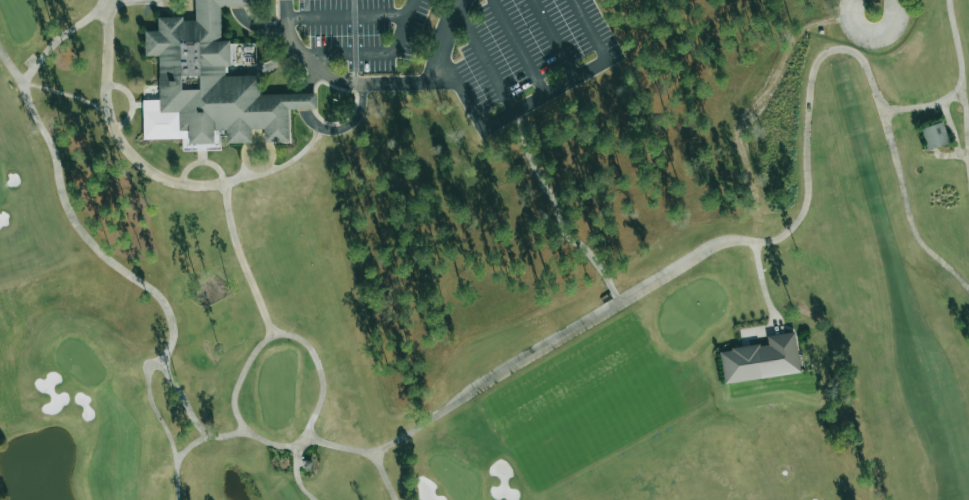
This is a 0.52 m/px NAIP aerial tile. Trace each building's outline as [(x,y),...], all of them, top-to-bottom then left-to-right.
[(194,17),(193,0),(247,0),(247,7),(220,8),(222,75),(256,74),(257,96),(314,94),(315,109),(289,110),(289,143),(261,144),(260,129),(250,129),(250,141),(224,142),(223,129),(211,129),(211,145),(185,146),(184,132),(176,133),(175,112),(159,112),(157,55),(145,55),(145,34),(158,34),(157,18),(194,17)] [(926,150),(949,144),(943,123),(921,128),(926,150)] [(719,351),(724,383),(800,373),(794,332),(766,336),(768,344),(719,351)]
